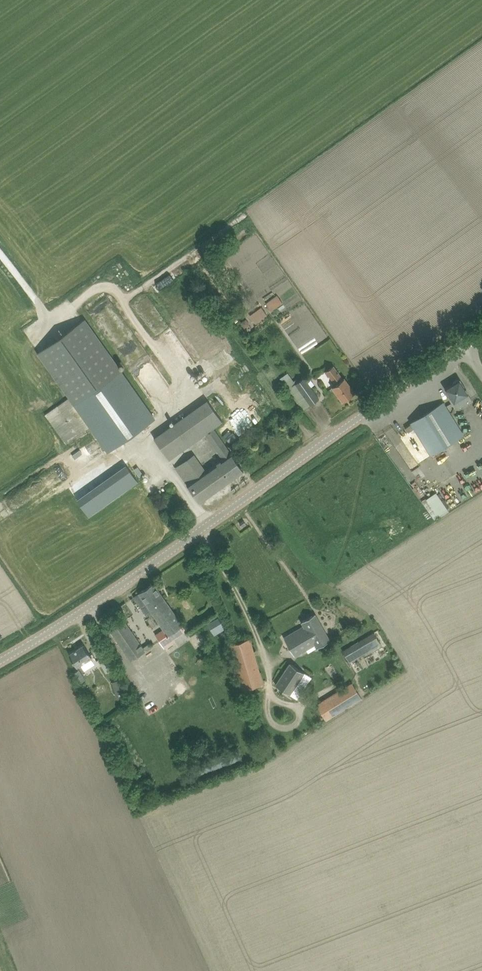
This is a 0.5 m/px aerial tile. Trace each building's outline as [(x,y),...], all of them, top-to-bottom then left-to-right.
[(282,303),(277,296),(266,304),(272,311),(282,303)] [(262,307),(251,316),(256,323),(267,314),(262,307)] [(37,353),(68,397),(74,404),(108,452),(118,445),(154,419),(156,418),(122,370),(85,318),(84,320),(38,352),(37,353)] [(241,323),(245,327),(249,324),(246,319),(241,323)] [(355,392),(350,384),(345,377),(344,378),(334,365),(327,370),(337,384),(333,386),(337,393),(343,401),(355,392)] [(319,398),(311,387),(315,384),(310,377),(306,380),(304,377),(295,383),(291,377),(284,382),(303,409),(319,398)] [(459,408),(473,400),(460,379),(457,379),(453,381),(453,384),(445,388),(450,396),(448,397),(453,403),(455,402),(459,408)] [(66,444),(89,427),(68,398),(45,415),(66,444)] [(205,435),(222,459),(231,453),(213,428),(222,422),(207,400),(154,438),(169,460),(205,435)] [(464,435),(444,402),(411,422),(432,455),(464,435)] [(406,428),(409,432),(415,428),(412,424),(406,428)] [(231,453),(222,459),(187,484),(200,502),(244,471),(231,453)] [(129,461),(138,476),(142,474),(132,459),(129,461)] [(76,500),(88,517),(138,481),(126,465),(76,500)] [(426,496),(436,516),(447,510),(437,491),(426,496)] [(186,630),(160,591),(154,583),(134,596),(140,605),(147,616),(150,614),(152,617),(154,615),(164,630),(156,635),(163,646),(178,636),(186,630)] [(284,637),(289,646),(295,655),(315,644),(317,648),(331,641),(320,622),(315,614),(302,622),(304,626),(284,637)] [(145,651),(129,626),(123,618),(109,628),(115,636),(130,660),(145,651)] [(224,627),(219,619),(212,623),(217,632),(224,627)] [(381,644),(374,632),(343,651),(350,663),(381,644)] [(230,643),(233,653),(244,689),(263,683),(250,638),(230,643)] [(93,658),(90,653),(84,644),(69,654),(75,662),(77,667),(93,658)] [(98,663),(103,674),(118,667),(113,657),(98,663)] [(291,695),(305,673),(289,663),(275,684),(291,695)] [(79,669),(74,672),(80,682),(85,679),(79,669)] [(124,679),(112,682),(116,697),(128,694),(124,679)] [(352,682),(341,689),(351,705),(362,699),(352,682)] [(326,721),(333,717),(323,700),(316,704),(326,721)]
